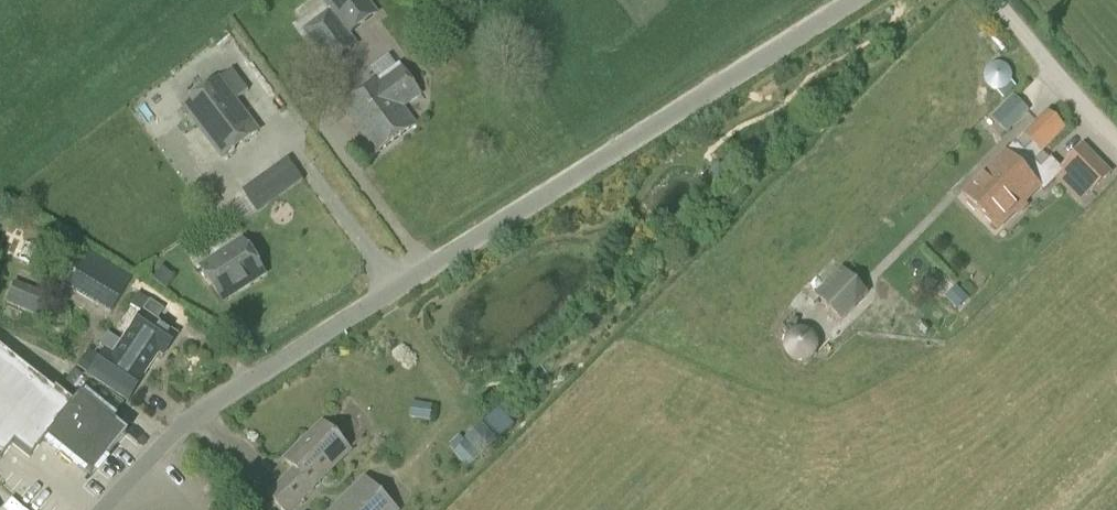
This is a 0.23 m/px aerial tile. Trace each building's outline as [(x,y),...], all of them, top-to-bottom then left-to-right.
[(356,46),(348,35),(377,14),(366,0),(321,0),(330,11),(303,32),(329,67),(356,46)] [(991,90),(996,91),(997,91),(998,91),(999,91),(1000,91),(1001,91),(1002,90),(1003,90),(1004,89),(1005,89),(1006,88),(1007,87),(1008,86),(1009,85),(1010,84),(1010,83),(1010,82),(1011,82),(1011,78),(1011,74),(1009,70),(1006,67),(1002,65),(998,64),(995,64),(991,66),(987,69),(985,72),(984,76),(984,80),(985,83),(988,87),(991,90)] [(390,117),(403,108),(421,95),(400,65),(369,87),(390,117)] [(223,159),(258,132),(218,79),(183,106),(223,159)] [(1003,99),(1015,86),(1011,82),(1010,82),(1010,83),(1010,84),(1009,85),(1008,86),(1007,87),(1006,88),(1005,89),(1004,89),(1003,90),(1002,90),(1001,91),(1000,91),(999,91),(998,91),(997,91),(996,91),(1003,99)] [(416,126),(403,108),(390,117),(369,87),(342,107),(376,154),(416,126)] [(1013,96),(990,118),(1006,133),(1028,112),(1013,96)] [(1041,153),(1065,129),(1047,112),(1024,136),(1041,153)] [(982,214),(1007,189),(1006,188),(1033,161),(1015,143),(963,195),(968,201),(965,204),(974,214),(978,210),(982,214)] [(1083,145),(1064,163),(1091,193),(1110,175),(1083,145)] [(1007,189),(982,214),(997,230),(1039,188),(1044,193),(1064,172),(1051,158),(1041,168),(1033,161),(1006,188),(1007,189)] [(262,271),(244,243),(226,255),(224,253),(201,268),(222,301),(236,291),(235,289),(248,280),(252,281),(259,277),(259,273),(262,271)] [(84,252),(63,288),(109,315),(131,279),(84,252)] [(841,322),(869,294),(841,267),(814,295),(841,322)] [(35,317),(44,297),(13,283),(4,303),(35,317)] [(965,296),(957,287),(944,298),(953,307),(965,296)] [(109,355),(143,376),(152,362),(146,358),(151,351),(163,359),(177,336),(150,318),(156,308),(135,295),(108,335),(118,342),(109,355)] [(785,345),(785,348),(785,351),(786,354),(787,357),(789,360),(792,362),(795,363),(798,364),(801,365),(804,364),(808,363),(810,362),(813,360),(815,357),(817,355),(818,351),(818,348),(818,345),(817,342),(815,339),(813,336),(811,334),(808,333),(805,332),(801,331),(798,332),(795,332),(792,334),(790,336),(787,339),(786,341),(785,345)] [(143,376),(109,355),(101,350),(98,356),(88,349),(76,367),(86,374),(85,375),(127,404),(144,377),(143,376)] [(0,352),(0,437),(28,459),(44,438),(77,464),(91,474),(122,436),(111,428),(112,427),(108,424),(75,398),(69,406),(0,352)] [(60,397),(65,391),(60,386),(54,393),(60,397)] [(433,406),(412,403),(409,418),(430,422),(433,406)] [(502,403),(483,422),(498,438),(513,424),(502,411),(506,407),(502,403)] [(315,489),(313,488),(350,451),(323,424),(285,462),(295,471),(269,497),(281,509),(293,509),(315,489)] [(498,442),(481,424),(463,441),(458,436),(448,445),(455,452),(452,454),(467,470),(498,442)] [(366,481),(336,509),(395,509),(366,481)]
